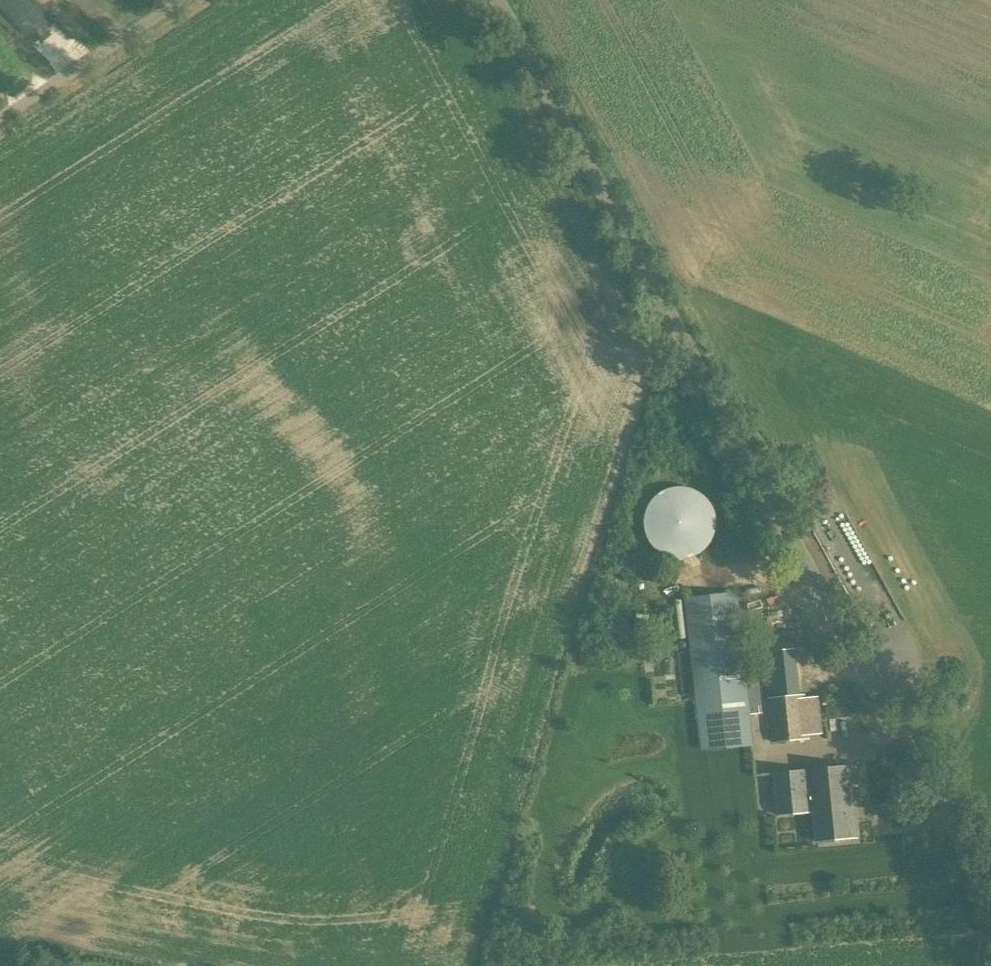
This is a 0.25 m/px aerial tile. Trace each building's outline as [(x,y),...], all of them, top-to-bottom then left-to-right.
[(660,552),(670,557),(681,559),(692,556),(702,551),(710,543),(715,533),(716,522),(714,511),(708,501),(700,493),(690,489),(679,487),(668,489),(658,495),(651,503),(646,513),(645,524),(647,535),(652,545),(660,552)] [(701,750),(754,745),(737,594),(684,600),(701,750)] [(800,696),(768,699),(767,699),(771,742),(828,737),(823,694),(800,696)] [(816,842),(856,838),(850,767),(774,774),(778,816),(813,812),(816,842)]
